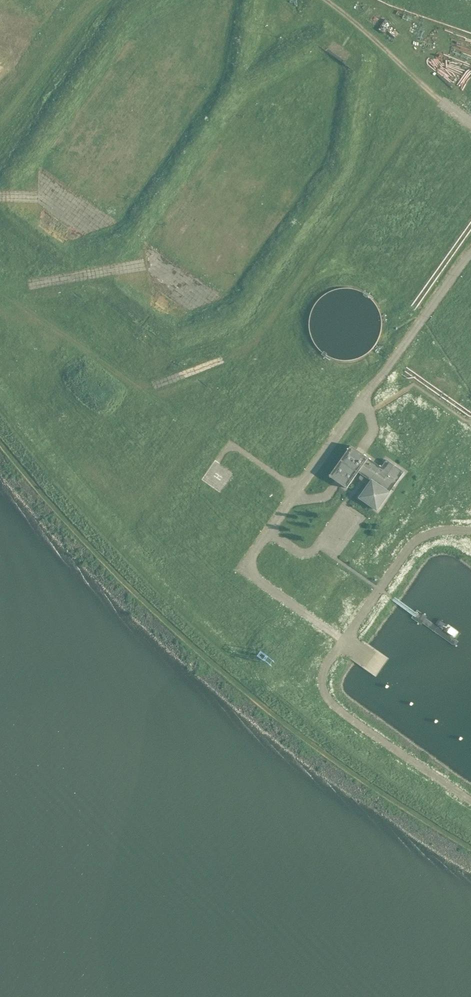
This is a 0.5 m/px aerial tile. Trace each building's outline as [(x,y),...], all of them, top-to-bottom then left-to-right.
[(368,19),(372,11),(367,8),(363,16),(368,19)] [(359,476),(359,478),(361,479),(363,481),(366,480),(367,478),(370,480),(358,497),(377,510),(390,491),(389,490),(391,488),(393,490),(395,487),(393,485),(403,471),(386,459),(381,466),(365,455),(360,452),(355,448),(351,445),(329,475),(335,479),(339,482),(343,485),(346,487),(358,471),(361,473),(359,476)]
